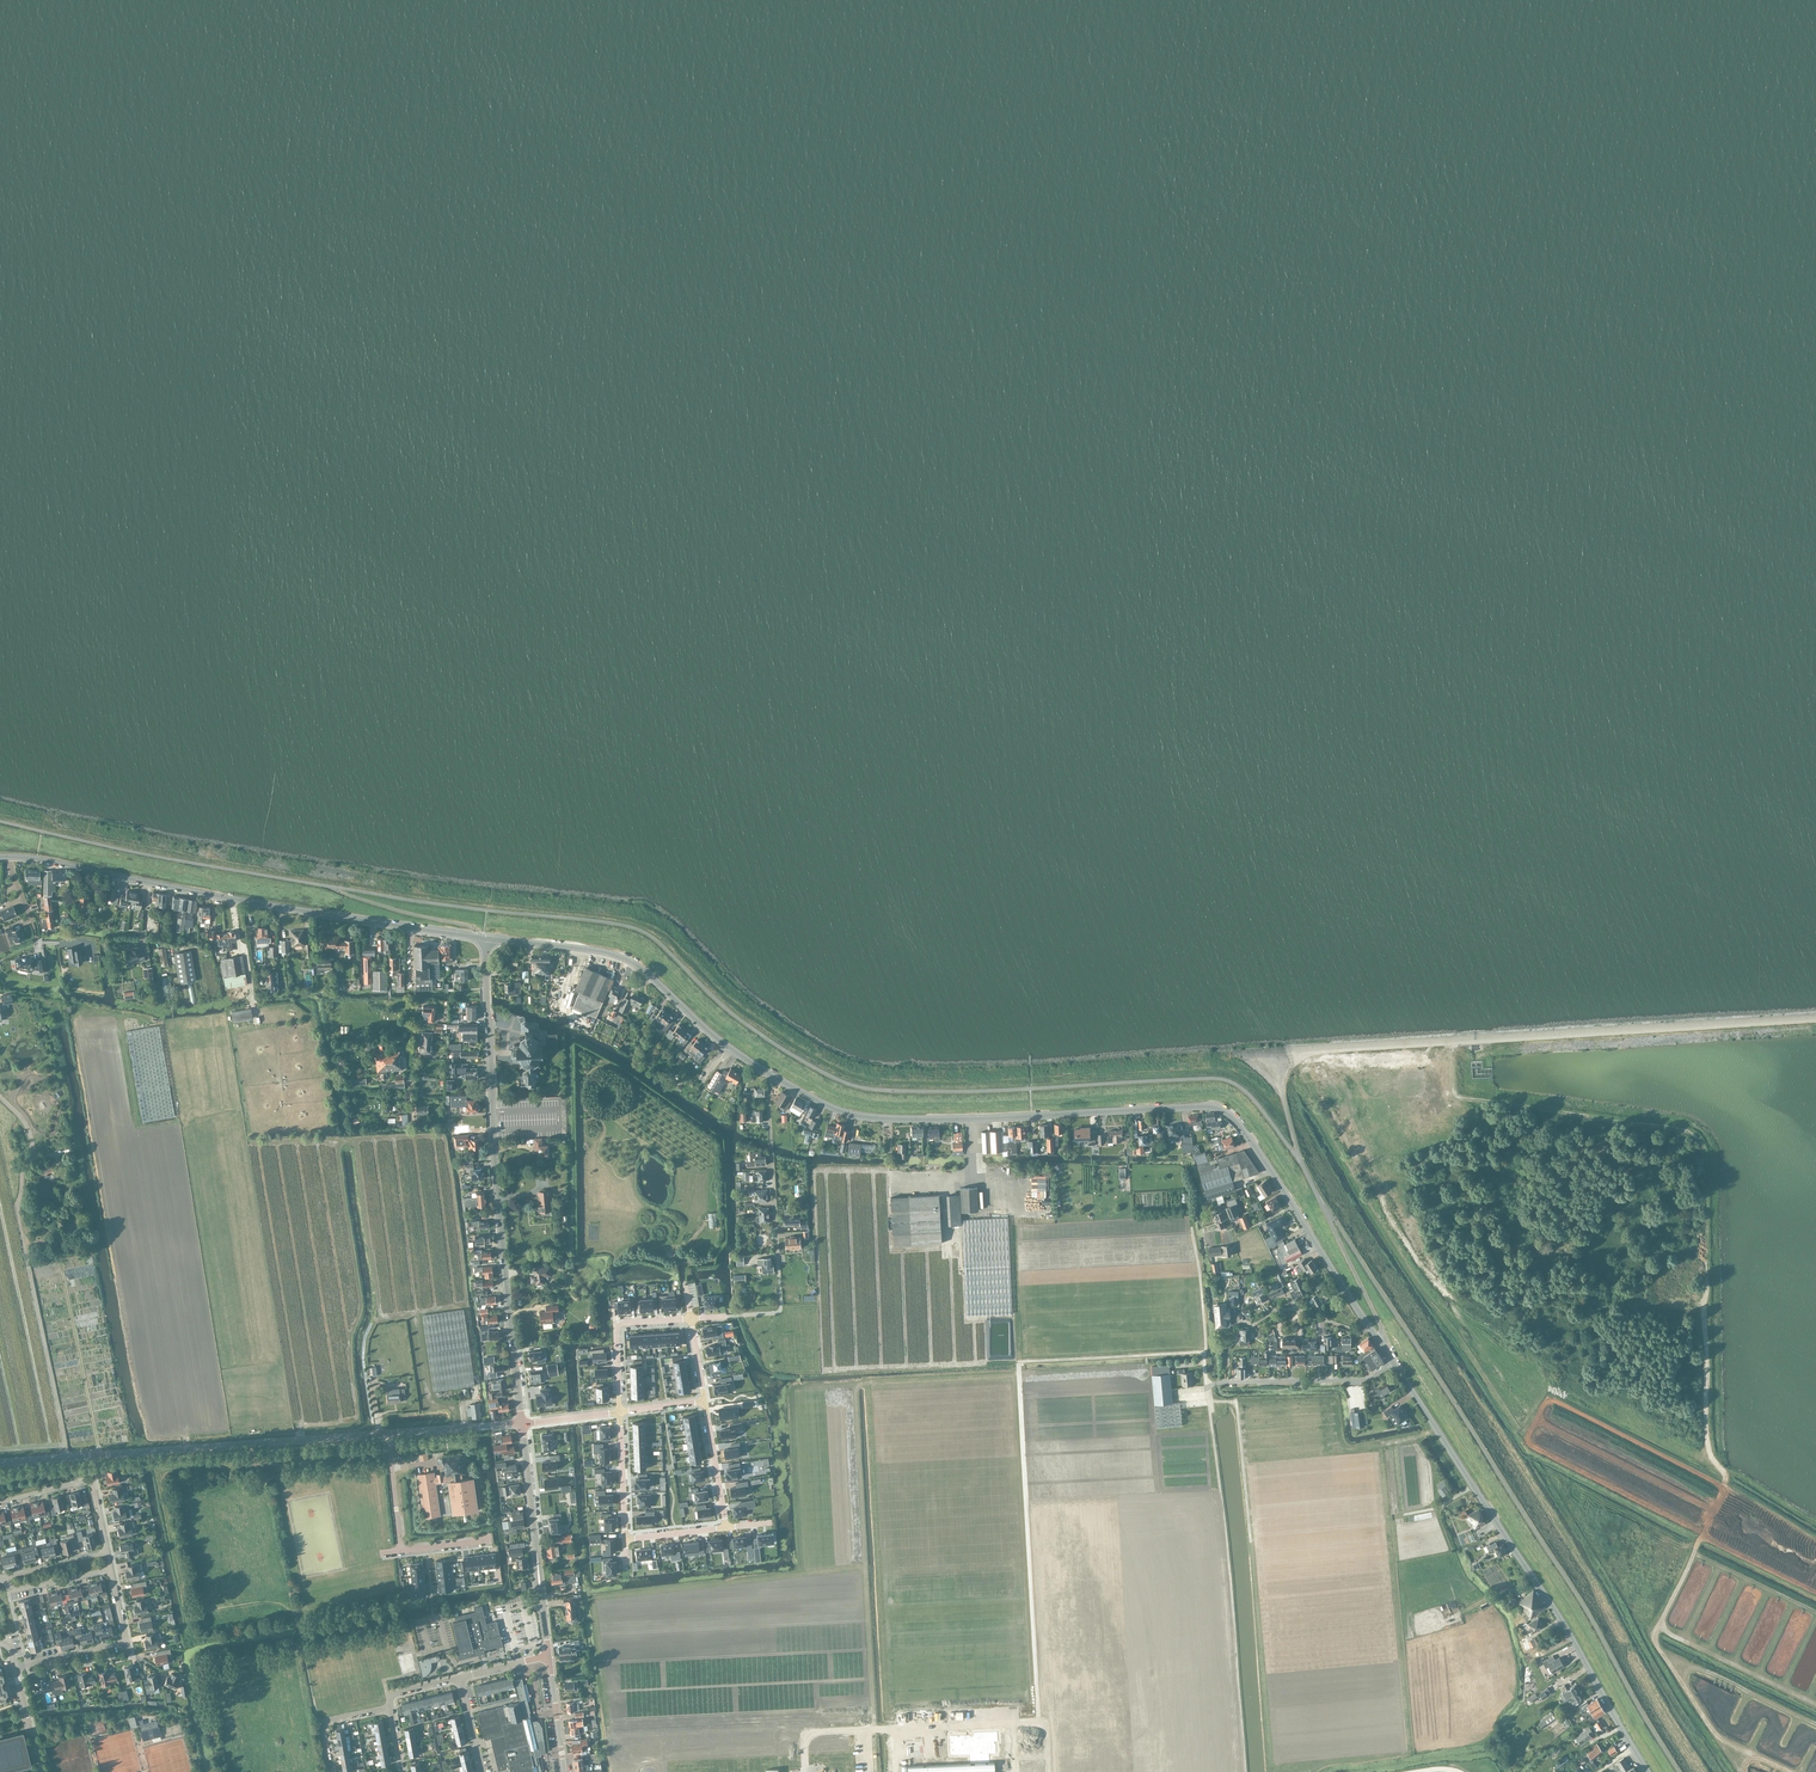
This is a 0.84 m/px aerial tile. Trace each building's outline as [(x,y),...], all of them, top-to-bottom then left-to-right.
[(41,885),(42,880),(39,880),(40,870),(26,869),(25,879),(28,879),(28,886),(30,886),(30,884),(41,885)] [(52,891),(55,891),(55,882),(52,882),(52,881),(64,881),(65,871),(44,871),(44,895),(52,895),(52,891)] [(113,904),(117,905),(118,898),(115,897),(116,889),(108,887),(106,899),(114,900),(113,904)] [(121,897),(119,907),(126,908),(130,909),(131,904),(133,892),(127,891),(126,898),(121,897)] [(131,904),(130,909),(134,910),(134,908),(141,909),(142,901),(139,900),(140,893),(133,892),(131,904)] [(166,906),(167,895),(153,892),(152,900),(156,900),(156,910),(161,910),(161,906),(166,906)] [(90,896),(80,895),(79,908),(89,908),(90,896)] [(50,896),(43,898),(45,911),(52,910),(50,896)] [(173,896),(171,909),(175,909),(174,917),(178,918),(176,932),(183,933),(185,917),(188,899),(173,896)] [(185,917),(185,927),(185,932),(189,932),(189,928),(193,928),(193,918),(192,918),(193,912),(196,912),(198,901),(188,899),(185,917)] [(0,912),(4,921),(7,919),(7,920),(12,918),(12,917),(17,915),(13,906),(0,912)] [(199,906),(198,923),(204,923),(205,923),(210,923),(210,919),(210,913),(210,907),(205,907),(199,906)] [(48,928),(55,927),(52,912),(46,913),(47,921),(42,922),(43,928),(48,927),(48,928)] [(13,926),(5,929),(8,937),(12,935),(15,942),(17,941),(19,942),(21,941),(22,940),(24,939),(22,935),(21,932),(20,928),(15,930),(13,926)] [(264,928),(258,928),(258,932),(257,932),(257,938),(257,943),(271,943),(271,938),(269,938),(268,928),(264,928)] [(306,957),(310,957),(309,944),(305,944),(304,929),(290,931),(292,946),(305,945),(306,957)] [(227,933),(223,933),(224,939),(228,939),(228,943),(226,943),(227,951),(232,950),(231,942),(235,941),(234,931),(227,932),(227,933)] [(218,945),(226,943),(228,943),(228,939),(224,939),(223,933),(216,934),(218,945)] [(332,937),(332,948),(341,948),(345,947),(346,954),(354,954),(353,941),(345,941),(345,943),(341,943),(340,936),(332,937)] [(332,948),(332,937),(324,937),(324,943),(324,948),(332,948)] [(386,953),(390,953),(389,942),(386,942),(386,939),(383,939),(383,938),(378,939),(378,949),(379,949),(379,952),(384,952),(384,949),(385,949),(385,950),(386,950),(386,953)] [(281,941),(282,952),(289,952),(288,941),(281,941)] [(439,962),(440,962),(439,949),(435,949),(429,949),(429,945),(414,945),(416,990),(433,990),(432,978),(440,978),(439,962)] [(439,949),(440,962),(452,962),(452,945),(439,946),(439,949),(435,949),(439,949)] [(277,946),(269,946),(269,956),(277,956),(277,946)] [(131,949),(126,950),(127,959),(140,958),(140,961),(144,960),(143,953),(140,953),(139,948),(137,948),(137,947),(134,948),(131,948),(131,949)] [(159,948),(158,949),(161,966),(168,965),(165,947),(159,948)] [(74,948),(68,949),(70,961),(74,960),(74,961),(76,961),(76,963),(82,962),(80,951),(75,951),(74,948)] [(179,984),(195,981),(191,951),(174,954),(179,984)] [(226,954),(219,955),(220,959),(221,959),(225,988),(228,1000),(231,1000),(231,997),(249,994),(247,984),(245,973),(244,973),(241,956),(236,957),(229,958),(227,958),(226,954)] [(22,958),(15,959),(17,968),(18,968),(18,969),(32,972),(32,968),(35,968),(33,956),(27,957),(26,957),(22,958)] [(530,958),(530,961),(532,962),(531,974),(541,975),(541,957),(532,956),(532,957),(530,958)] [(542,957),(541,957),(541,975),(546,975),(547,975),(549,975),(550,957),(542,957)] [(44,958),(38,959),(40,972),(46,971),(44,958)] [(330,958),(324,958),(317,959),(318,970),(330,969),(330,958)] [(390,971),(393,970),(393,975),(398,975),(398,985),(397,985),(396,990),(404,990),(404,972),(400,972),(400,958),(390,958),(390,970),(390,971)] [(172,967),(161,969),(162,976),(173,974),(172,967)] [(461,980),(468,980),(468,969),(460,969),(461,973),(457,973),(457,977),(461,977),(461,980)] [(373,990),(387,990),(387,971),(372,971),(373,990)] [(275,990),(273,972),(266,973),(267,991),(275,990)] [(170,976),(162,978),(166,1003),(174,1001),(170,976)] [(505,985),(505,995),(516,995),(515,987),(521,987),(520,982),(515,983),(515,984),(505,985)] [(618,1000),(622,991),(617,989),(617,988),(613,986),(612,987),(608,995),(611,997),(609,1001),(613,1003),(615,999),(618,1000)] [(2,1021),(2,1019),(3,1018),(1,1008),(6,1007),(5,1004),(13,1002),(11,994),(1,996),(3,1004),(0,1005),(0,1004),(0,1021),(2,1021)] [(619,1011),(625,1013),(629,1003),(639,1008),(643,999),(633,995),(630,1000),(626,998),(622,1006),(621,1006),(619,1011)] [(560,1009),(559,1012),(565,1015),(571,1004),(564,1001),(562,1006),(559,1005),(558,1008),(560,1009)] [(571,1004),(565,1015),(572,1018),(577,1006),(571,1004)] [(436,1013),(436,1012),(435,1012),(435,1006),(424,1005),(423,1016),(428,1016),(428,1021),(435,1021),(435,1017),(435,1013),(436,1013)] [(462,1024),(470,1024),(470,1019),(477,1019),(477,1006),(466,1006),(466,1015),(465,1015),(465,1019),(462,1019),(462,1024)] [(577,1006),(572,1018),(578,1021),(583,1009),(577,1006)] [(657,1026),(660,1021),(668,1012),(664,1008),(663,1009),(662,1008),(656,1015),(654,1013),(649,1019),(652,1021),(657,1026)] [(251,1009),(232,1012),(233,1022),(252,1018),(251,1009)] [(583,1009),(578,1021),(584,1024),(590,1012),(583,1009)] [(590,1012),(584,1024),(591,1027),(592,1024),(595,1025),(596,1022),(593,1020),(596,1015),(590,1012)] [(660,1021),(657,1026),(662,1030),(665,1032),(670,1026),(671,1025),(673,1022),(670,1020),(673,1017),(672,1016),(673,1015),(668,1012),(660,1021)] [(522,1015),(518,1018),(521,1023),(521,1030),(525,1033),(525,1037),(521,1040),(519,1044),(514,1044),(513,1047),(511,1047),(511,1059),(513,1060),(515,1061),(520,1061),(522,1065),(527,1068),(534,1068),(538,1065),(540,1058),(547,1058),(546,1051),(557,1051),(557,1034),(547,1034),(547,1030),(542,1030),(539,1028),(539,1023),(535,1022),(529,1022),(525,1020),(525,1017),(522,1015)] [(470,1024),(462,1024),(459,1024),(451,1024),(451,1028),(458,1028),(458,1026),(459,1026),(459,1031),(463,1031),(463,1041),(471,1041),(471,1042),(477,1042),(477,1024),(470,1024)] [(675,1035),(677,1037),(685,1028),(680,1024),(680,1025),(679,1025),(673,1032),(670,1030),(666,1035),(671,1040),(675,1035)] [(143,1122),(175,1116),(159,1025),(127,1031),(143,1122)] [(680,1040),(676,1044),(679,1046),(682,1048),(687,1042),(684,1040),(689,1033),(689,1032),(689,1031),(685,1028),(677,1037),(680,1040)] [(422,1042),(433,1043),(433,1032),(422,1032),(422,1042)] [(688,1044),(684,1050),(687,1052),(688,1050),(691,1052),(690,1052),(693,1055),(703,1042),(699,1039),(698,1040),(697,1039),(691,1046),(688,1044)] [(432,1054),(433,1043),(422,1042),(421,1053),(424,1053),(423,1056),(424,1057),(428,1057),(430,1056),(430,1054),(432,1054)] [(703,1042),(693,1055),(696,1057),(695,1059),(700,1063),(705,1057),(702,1055),(708,1047),(707,1047),(707,1046),(703,1042)] [(366,1055),(375,1054),(374,1045),(365,1046),(366,1055)] [(381,1053),(376,1053),(378,1072),(382,1072),(382,1074),(382,1079),(386,1079),(385,1071),(403,1070),(402,1056),(400,1056),(399,1051),(385,1052),(385,1050),(386,1050),(385,1045),(379,1045),(380,1051),(381,1051),(381,1053)] [(462,1058),(478,1058),(478,1052),(453,1052),(453,1062),(462,1062),(462,1058)] [(461,1064),(452,1064),(452,1076),(459,1076),(459,1075),(466,1075),(466,1079),(478,1079),(477,1073),(477,1068),(468,1069),(468,1064),(461,1064)] [(534,1068),(527,1068),(527,1070),(523,1072),(523,1080),(521,1080),(522,1086),(528,1086),(528,1088),(534,1087),(534,1072),(539,1072),(539,1069),(534,1069),(534,1068)] [(717,1071),(707,1087),(713,1090),(711,1092),(714,1094),(715,1091),(719,1093),(720,1091),(725,1083),(727,1084),(729,1080),(732,1081),(730,1084),(730,1086),(733,1087),(734,1087),(736,1083),(741,1075),(734,1071),(735,1070),(731,1068),(729,1072),(724,1069),(722,1074),(717,1071)] [(755,1097),(764,1097),(764,1087),(751,1088),(751,1093),(754,1093),(755,1097)] [(786,1110),(789,1106),(785,1104),(790,1096),(782,1092),(776,1103),(783,1107),(783,1108),(786,1110)] [(466,1096),(451,1097),(451,1107),(460,1107),(460,1106),(466,1106),(467,1111),(472,1111),(472,1114),(477,1114),(477,1111),(478,1110),(478,1099),(466,1100),(466,1096)] [(796,1098),(791,1106),(801,1112),(802,1110),(803,1111),(804,1109),(803,1109),(806,1104),(796,1098)] [(418,1117),(428,1116),(428,1106),(417,1107),(418,1117)] [(809,1106),(805,1114),(807,1115),(809,1116),(813,1118),(817,1110),(809,1106)] [(756,1116),(752,1116),(752,1119),(752,1122),(763,1121),(762,1110),(756,1110),(756,1116)] [(1220,1122),(1217,1122),(1215,1122),(1214,1113),(1206,1114),(1207,1123),(1207,1128),(1212,1128),(1212,1130),(1221,1129),(1220,1122)] [(402,1115),(402,1120),(397,1121),(397,1126),(402,1126),(403,1128),(409,1127),(408,1125),(408,1114),(402,1115)] [(1203,1124),(1202,1124),(1201,1118),(1199,1119),(1198,1115),(1188,1116),(1189,1125),(1199,1124),(1199,1131),(1204,1130),(1203,1124)] [(356,1127),(360,1123),(356,1118),(351,1123),(356,1127)] [(1149,1130),(1149,1125),(1148,1125),(1148,1119),(1139,1120),(1139,1129),(1147,1128),(1147,1130),(1149,1130)] [(1149,1125),(1149,1130),(1150,1132),(1151,1139),(1156,1138),(1156,1141),(1164,1140),(1163,1131),(1160,1131),(1160,1125),(1160,1119),(1155,1119),(1149,1119),(1149,1125)] [(815,1130),(819,1123),(812,1120),(809,1127),(815,1130)] [(835,1133),(833,1138),(837,1139),(844,1140),(847,1141),(850,1130),(847,1129),(846,1130),(844,1129),(845,1125),(837,1123),(836,1128),(835,1133)] [(1054,1133),(1053,1133),(1053,1138),(1053,1145),(1058,1145),(1057,1139),(1058,1139),(1057,1133),(1062,1133),(1061,1130),(1064,1130),(1064,1126),(1061,1127),(1061,1124),(1054,1124),(1054,1133)] [(469,1125),(454,1126),(455,1133),(469,1132),(469,1125)] [(826,1129),(825,1136),(832,1137),(833,1138),(835,1133),(836,1128),(836,1127),(835,1127),(828,1125),(827,1125),(826,1129)] [(1048,1125),(1039,1125),(1040,1136),(1043,1135),(1044,1138),(1046,1138),(1047,1151),(1053,1151),(1053,1145),(1053,1138),(1048,1138),(1048,1125)] [(1180,1125),(1168,1126),(1169,1136),(1176,1136),(1177,1140),(1181,1140),(1183,1153),(1190,1152),(1189,1143),(1188,1137),(1185,1137),(1184,1137),(1184,1135),(1181,1135),(1180,1125)] [(912,1137),(923,1136),(923,1126),(911,1127),(912,1137)] [(938,1126),(927,1128),(928,1137),(932,1137),(933,1139),(935,1139),(936,1141),(940,1141),(938,1126)] [(1025,1126),(1015,1127),(1016,1140),(1016,1141),(1019,1140),(1019,1138),(1026,1137),(1026,1136),(1027,1135),(1028,1134),(1028,1133),(1028,1129),(1027,1128),(1026,1127),(1025,1127),(1025,1126)] [(1008,1135),(1002,1136),(1002,1142),(1006,1142),(1007,1142),(1007,1148),(1011,1147),(1011,1154),(1016,1153),(1016,1141),(1016,1140),(1015,1127),(1008,1127),(1008,1135)] [(1088,1145),(1096,1144),(1095,1133),(1091,1133),(1090,1127),(1081,1128),(1081,1129),(1075,1129),(1075,1140),(1088,1139),(1088,1145)] [(1109,1131),(1109,1137),(1108,1137),(1108,1142),(1113,1142),(1121,1142),(1121,1136),(1123,1136),(1123,1129),(1116,1130),(1116,1131),(1109,1131)] [(1002,1142),(1002,1136),(1001,1130),(982,1132),(983,1152),(1007,1150),(1007,1142),(1002,1142)] [(1140,1139),(1136,1140),(1137,1153),(1145,1152),(1145,1148),(1150,1148),(1149,1134),(1150,1134),(1150,1132),(1149,1130),(1143,1131),(1143,1134),(1139,1134),(1140,1139)] [(468,1135),(453,1136),(455,1147),(469,1146),(469,1149),(480,1148),(480,1139),(469,1139),(468,1135)] [(1223,1139),(1222,1138),(1214,1140),(1215,1144),(1219,1142),(1220,1146),(1221,1145),(1222,1150),(1235,1146),(1232,1137),(1223,1139)] [(548,1145),(542,1145),(542,1139),(534,1139),(535,1151),(539,1151),(539,1155),(549,1155),(548,1145)] [(1027,1141),(1028,1148),(1028,1151),(1028,1155),(1037,1154),(1037,1141),(1027,1141)] [(953,1155),(963,1154),(962,1142),(952,1143),(953,1155)] [(875,1153),(876,1145),(849,1143),(848,1156),(860,1157),(860,1152),(875,1153)] [(897,1147),(897,1150),(898,1150),(898,1152),(901,1152),(901,1158),(905,1158),(906,1144),(898,1144),(898,1147),(897,1147)] [(1208,1162),(1198,1165),(1197,1165),(1200,1175),(1201,1175),(1205,1190),(1208,1199),(1216,1196),(1222,1194),(1236,1190),(1233,1181),(1259,1172),(1244,1150),(1208,1162)] [(1195,1155),(1198,1165),(1208,1162),(1205,1151),(1195,1154),(1195,1155)] [(747,1166),(766,1165),(765,1157),(760,1157),(760,1152),(759,1152),(750,1152),(750,1161),(747,1162),(747,1166)] [(462,1164),(462,1165),(462,1170),(467,1170),(471,1170),(471,1174),(472,1174),(473,1181),(478,1181),(478,1179),(484,1178),(484,1173),(482,1173),(482,1169),(474,1170),(473,1164),(473,1163),(462,1164)] [(678,1169),(674,1173),(675,1178),(679,1182),(679,1187),(675,1191),(675,1196),(680,1201),(685,1200),(688,1196),(688,1191),(684,1187),(684,1182),(688,1179),(687,1173),(683,1169),(678,1169)] [(758,1181),(767,1180),(766,1171),(754,1171),(755,1175),(753,1175),(753,1181),(758,1181)] [(901,1188),(921,1187),(920,1175),(903,1176),(904,1184),(901,1184),(901,1188)] [(1273,1190),(1266,1180),(1259,1185),(1264,1193),(1261,1194),(1264,1198),(1266,1196),(1265,1195),(1273,1190)] [(978,1211),(977,1187),(960,1188),(961,1212),(978,1211)] [(755,1192),(755,1202),(768,1202),(767,1190),(755,1190),(754,1188),(747,1188),(748,1193),(755,1192)] [(552,1211),(551,1195),(550,1195),(550,1191),(538,1192),(538,1196),(538,1205),(539,1212),(538,1212),(539,1212),(552,1211)] [(466,1198),(466,1201),(486,1200),(485,1193),(484,1193),(484,1192),(476,1193),(477,1197),(466,1198)] [(1225,1202),(1222,1194),(1216,1196),(1218,1204),(1225,1202)] [(908,1196),(890,1197),(893,1245),(911,1244),(941,1243),(939,1211),(942,1211),(942,1203),(939,1203),(939,1195),(908,1196)] [(948,1225),(961,1225),(959,1195),(947,1195),(948,1225)] [(1273,1212),(1282,1207),(1276,1197),(1267,1202),(1273,1212)] [(1235,1206),(1238,1204),(1235,1198),(1227,1202),(1229,1207),(1226,1208),(1230,1218),(1231,1217),(1232,1220),(1234,1221),(1238,1219),(1239,1218),(1237,1215),(1239,1214),(1235,1206)] [(486,1206),(486,1200),(466,1201),(464,1201),(465,1207),(471,1206),(472,1208),(478,1207),(486,1206)] [(1216,1214),(1218,1219),(1215,1220),(1216,1223),(1219,1229),(1225,1227),(1222,1221),(1228,1219),(1225,1211),(1226,1210),(1224,1206),(1219,1207),(1221,1212),(1216,1214)] [(785,1218),(784,1218),(785,1226),(800,1225),(801,1229),(805,1229),(805,1224),(800,1224),(799,1218),(794,1218),(793,1212),(784,1212),(785,1218)] [(716,1213),(708,1213),(709,1227),(716,1227),(716,1213)] [(1250,1226),(1247,1218),(1246,1215),(1240,1217),(1244,1229),(1250,1226)] [(1283,1215),(1267,1224),(1277,1245),(1279,1244),(1284,1241),(1282,1238),(1285,1237),(1280,1228),(1288,1224),(1283,1215)] [(1012,1314),(1008,1218),(962,1220),(966,1316),(1012,1314)] [(479,1221),(471,1221),(472,1226),(477,1226),(477,1231),(480,1231),(480,1228),(489,1228),(488,1221),(479,1222),(479,1221)] [(485,1244),(490,1243),(489,1236),(484,1236),(475,1237),(476,1245),(485,1244)] [(800,1237),(785,1238),(786,1248),(800,1247),(800,1237)] [(1284,1241),(1279,1244),(1288,1262),(1303,1254),(1295,1239),(1285,1244),(1284,1241)] [(1222,1257),(1231,1255),(1230,1245),(1209,1248),(1210,1256),(1222,1255),(1222,1257)] [(483,1259),(491,1258),(491,1251),(482,1251),(482,1249),(475,1250),(476,1252),(478,1252),(478,1256),(478,1259),(482,1259),(483,1259)] [(762,1265),(762,1273),(773,1272),(773,1265),(772,1265),(771,1256),(763,1256),(760,1257),(760,1260),(758,1260),(758,1266),(762,1265)] [(1312,1260),(1307,1263),(1305,1259),(1299,1263),(1304,1272),(1308,1269),(1311,1273),(1317,1269),(1312,1260)] [(1218,1273),(1222,1272),(1220,1263),(1217,1263),(1212,1264),(1213,1273),(1218,1273)] [(477,1267),(477,1265),(474,1265),(471,1265),(471,1268),(474,1268),(475,1272),(483,1271),(483,1274),(485,1274),(485,1277),(493,1276),(493,1273),(492,1266),(477,1267)] [(544,1276),(550,1275),(549,1267),(534,1269),(535,1276),(531,1277),(532,1283),(536,1282),(536,1284),(545,1283),(544,1276)] [(1283,1277),(1280,1271),(1276,1273),(1278,1279),(1280,1284),(1282,1283),(1283,1286),(1286,1285),(1283,1277)] [(1292,1285),(1288,1287),(1290,1291),(1299,1287),(1298,1285),(1302,1284),(1299,1277),(1293,1280),(1293,1279),(1290,1280),(1292,1285)] [(479,1280),(474,1281),(475,1285),(480,1285),(480,1287),(484,1287),(484,1288),(486,1288),(487,1287),(493,1286),(493,1281),(483,1282),(482,1280),(479,1280)] [(1281,1285),(1279,1286),(1278,1283),(1271,1286),(1272,1287),(1267,1290),(1269,1293),(1271,1299),(1284,1293),(1281,1285)] [(1299,1287),(1290,1291),(1292,1296),(1296,1294),(1297,1297),(1306,1293),(1302,1284),(1298,1285),(1299,1287)] [(1256,1290),(1252,1292),(1254,1298),(1257,1305),(1267,1300),(1264,1293),(1262,1288),(1258,1289),(1256,1290)] [(1230,1294),(1229,1298),(1230,1298),(1230,1304),(1238,1304),(1238,1298),(1238,1295),(1238,1291),(1230,1291),(1230,1294)] [(669,1310),(670,1310),(669,1295),(659,1296),(659,1306),(663,1305),(663,1310),(669,1309),(669,1310)] [(670,1310),(670,1309),(676,1309),(676,1305),(679,1304),(679,1297),(675,1297),(675,1295),(669,1295),(670,1310)] [(719,1295),(704,1296),(705,1309),(720,1308),(719,1295)] [(1318,1295),(1312,1298),(1315,1303),(1310,1306),(1312,1309),(1323,1303),(1318,1295)] [(491,1304),(496,1304),(495,1296),(481,1297),(481,1302),(487,1301),(487,1306),(491,1305),(491,1304)] [(623,1298),(623,1300),(624,1300),(624,1312),(625,1312),(631,1312),(631,1308),(634,1307),(634,1300),(630,1300),(630,1298),(623,1298)] [(646,1299),(640,1299),(640,1301),(636,1301),(637,1308),(641,1308),(641,1311),(646,1311),(647,1311),(646,1299)] [(624,1313),(624,1312),(624,1300),(623,1300),(614,1301),(614,1309),(618,1308),(618,1313),(624,1312),(624,1313)] [(1228,1304),(1214,1305),(1217,1327),(1230,1326),(1228,1304)] [(560,1321),(559,1311),(558,1305),(546,1307),(547,1311),(540,1312),(541,1323),(548,1322),(548,1323),(560,1321)] [(464,1310),(423,1316),(434,1391),(475,1385),(464,1310)] [(481,1315),(478,1316),(479,1320),(482,1320),(483,1320),(484,1320),(485,1324),(494,1323),(498,1323),(498,1322),(497,1315),(488,1316),(488,1314),(485,1315),(481,1315)] [(716,1326),(703,1329),(704,1337),(713,1336),(714,1339),(723,1338),(722,1334),(718,1335),(716,1326)] [(489,1331),(489,1329),(487,1329),(481,1329),(482,1336),(486,1335),(487,1335),(488,1340),(490,1339),(490,1340),(499,1338),(499,1331),(493,1332),(493,1331),(489,1331)] [(1240,1340),(1240,1345),(1249,1345),(1249,1330),(1240,1330),(1240,1340)] [(630,1340),(626,1340),(627,1347),(637,1347),(636,1335),(630,1335),(630,1340)] [(1324,1337),(1324,1344),(1320,1344),(1320,1350),(1326,1350),(1326,1349),(1332,1349),(1332,1338),(1328,1338),(1328,1337),(1324,1337)] [(1283,1338),(1283,1349),(1298,1349),(1298,1350),(1300,1350),(1300,1343),(1295,1343),(1295,1338),(1283,1338)] [(1320,1344),(1316,1344),(1316,1338),(1309,1338),(1309,1343),(1302,1343),(1302,1350),(1320,1350),(1320,1344)] [(1351,1348),(1351,1340),(1351,1338),(1343,1338),(1343,1340),(1343,1346),(1337,1346),(1337,1351),(1347,1351),(1347,1348),(1351,1348)] [(1365,1351),(1357,1357),(1360,1361),(1365,1358),(1364,1356),(1375,1349),(1368,1338),(1360,1344),(1365,1351)] [(706,1347),(707,1356),(708,1356),(721,1354),(720,1349),(726,1348),(725,1339),(718,1340),(719,1345),(716,1346),(716,1345),(716,1344),(709,1346),(710,1347),(706,1347)] [(1269,1342),(1269,1350),(1277,1350),(1277,1342),(1269,1342)] [(604,1348),(589,1350),(589,1355),(592,1355),(593,1362),(598,1362),(599,1362),(607,1361),(606,1352),(604,1352),(604,1348)] [(1375,1349),(1364,1356),(1365,1358),(1368,1363),(1371,1367),(1373,1369),(1384,1362),(1375,1349)] [(542,1358),(541,1350),(529,1352),(530,1352),(530,1356),(530,1357),(531,1357),(531,1360),(537,1359),(537,1363),(545,1362),(545,1358),(542,1358)] [(1267,1364),(1269,1363),(1269,1358),(1269,1352),(1265,1352),(1265,1357),(1251,1357),(1251,1362),(1259,1363),(1259,1366),(1267,1366),(1267,1364)] [(1269,1358),(1269,1363),(1269,1366),(1286,1365),(1286,1356),(1277,1356),(1277,1355),(1270,1355),(1270,1352),(1269,1352),(1269,1358)] [(1352,1359),(1355,1359),(1354,1352),(1350,1352),(1350,1355),(1344,1355),(1344,1359),(1343,1359),(1343,1366),(1352,1365),(1352,1359)] [(1324,1362),(1333,1362),(1333,1355),(1324,1355),(1313,1355),(1313,1358),(1312,1358),(1312,1361),(1307,1361),(1307,1365),(1312,1365),(1324,1365),(1324,1362)] [(1305,1365),(1306,1365),(1306,1356),(1296,1356),(1296,1365),(1305,1365)] [(673,1362),(674,1368),(686,1366),(685,1360),(673,1362)] [(713,1363),(709,1364),(711,1375),(727,1372),(726,1367),(725,1361),(720,1362),(720,1361),(720,1362),(714,1363),(714,1362),(713,1363)] [(497,1372),(504,1371),(503,1364),(494,1365),(494,1367),(491,1367),(492,1372),(490,1373),(490,1378),(497,1377),(497,1372)] [(557,1364),(547,1365),(548,1372),(558,1371),(557,1364)] [(1155,1405),(1173,1403),(1170,1365),(1151,1366),(1155,1405)] [(1374,1373),(1377,1375),(1386,1368),(1384,1365),(1374,1373)] [(674,1368),(672,1368),(673,1375),(675,1374),(687,1372),(686,1366),(674,1368)] [(1237,1378),(1246,1378),(1246,1368),(1237,1368),(1237,1378)] [(543,1381),(544,1381),(542,1370),(542,1369),(531,1371),(530,1371),(531,1376),(531,1377),(531,1376),(531,1378),(532,1382),(532,1383),(543,1381)] [(607,1369),(595,1369),(595,1378),(608,1378),(607,1369)] [(675,1374),(676,1380),(688,1378),(687,1372),(675,1374)] [(1191,1378),(1192,1377),(1192,1373),(1182,1373),(1184,1386),(1192,1385),(1191,1378)] [(714,1388),(715,1394),(724,1392),(724,1394),(730,1393),(730,1391),(731,1391),(730,1383),(732,1382),(731,1377),(719,1379),(720,1384),(714,1385),(714,1388)] [(500,1391),(505,1390),(504,1378),(493,1380),(494,1388),(500,1387),(500,1391)] [(676,1380),(677,1386),(689,1384),(688,1378),(676,1380)] [(1383,1394),(1393,1389),(1389,1381),(1379,1387),(1369,1393),(1372,1398),(1382,1393),(1383,1394)] [(608,1393),(608,1386),(604,1387),(603,1383),(596,1383),(596,1387),(594,1387),(594,1393),(608,1393)] [(677,1386),(675,1386),(676,1393),(679,1392),(685,1391),(690,1390),(689,1384),(677,1386)] [(400,1394),(395,1394),(395,1392),(391,1392),(391,1394),(388,1395),(388,1403),(394,1403),(394,1402),(401,1402),(400,1396),(405,1396),(405,1389),(400,1389),(400,1394)] [(541,1395),(536,1396),(538,1406),(552,1404),(551,1394),(550,1394),(549,1389),(541,1390),(541,1395)] [(1348,1390),(1350,1404),(1358,1403),(1356,1389),(1348,1390)] [(609,1399),(608,1393),(594,1393),(594,1400),(597,1400),(597,1403),(604,1403),(604,1399),(609,1399)] [(496,1398),(490,1399),(489,1399),(490,1409),(499,1408),(499,1411),(509,1410),(508,1402),(498,1404),(498,1398),(496,1398)] [(1368,1403),(1371,1411),(1378,1408),(1375,1400),(1368,1403)] [(481,1418),(479,1403),(471,1404),(471,1407),(467,1408),(468,1416),(472,1416),(472,1419),(481,1418)] [(1180,1403),(1173,1403),(1155,1405),(1157,1428),(1182,1426),(1180,1403)] [(1408,1418),(1400,1406),(1394,1410),(1392,1406),(1384,1411),(1387,1416),(1392,1413),(1399,1424),(1408,1418)] [(734,1408),(718,1409),(720,1419),(735,1417),(734,1408)] [(498,1414),(496,1415),(496,1414),(495,1414),(494,1410),(490,1411),(491,1417),(492,1419),(499,1418),(498,1414)] [(1362,1411),(1351,1412),(1353,1428),(1364,1427),(1362,1411)] [(684,1424),(695,1422),(694,1415),(683,1417),(684,1424)] [(695,1422),(684,1424),(685,1430),(696,1428),(696,1427),(695,1422)] [(731,1429),(721,1430),(722,1440),(736,1437),(735,1432),(743,1431),(741,1423),(730,1425),(731,1429)] [(610,1427),(600,1427),(600,1440),(610,1439),(610,1427)] [(686,1437),(697,1435),(696,1429),(697,1429),(696,1428),(685,1430),(686,1437)] [(495,1432),(496,1435),(496,1440),(502,1439),(503,1444),(512,1442),(512,1441),(513,1441),(513,1439),(512,1438),(511,1435),(502,1436),(502,1434),(501,1431),(495,1432)] [(542,1434),(544,1451),(555,1450),(553,1433),(542,1434)] [(697,1435),(686,1437),(687,1443),(698,1441),(697,1435)] [(698,1441),(687,1443),(688,1450),(700,1448),(698,1441)] [(731,1448),(724,1449),(726,1458),(731,1457),(731,1458),(739,1457),(738,1453),(741,1453),(739,1443),(731,1444),(731,1448)] [(504,1454),(515,1453),(514,1446),(507,1447),(507,1444),(494,1446),(495,1453),(503,1452),(504,1454)] [(603,1444),(594,1444),(594,1449),(599,1449),(600,1462),(609,1462),(609,1457),(610,1457),(609,1453),(609,1448),(603,1448),(603,1444)] [(689,1456),(701,1454),(700,1448),(688,1450),(689,1456)] [(451,1485),(455,1512),(476,1509),(472,1478),(462,1480),(462,1474),(465,1473),(462,1454),(442,1457),(443,1465),(444,1464),(446,1476),(443,1476),(443,1474),(437,1475),(438,1477),(433,1478),(432,1472),(420,1474),(426,1518),(429,1517),(429,1520),(436,1519),(435,1516),(438,1516),(434,1484),(445,1482),(446,1486),(449,1485),(451,1485)] [(701,1454),(689,1456),(691,1463),(702,1461),(701,1454)] [(480,1459),(481,1468),(489,1468),(488,1458),(480,1459)] [(555,1461),(542,1462),(543,1472),(556,1470),(555,1461)] [(506,1462),(496,1463),(497,1470),(502,1469),(502,1471),(505,1471),(506,1479),(513,1478),(513,1474),(517,1473),(516,1464),(506,1466),(506,1462)] [(727,1473),(727,1474),(727,1478),(727,1479),(741,1476),(739,1463),(728,1464),(729,1469),(727,1470),(727,1473)] [(700,1467),(691,1469),(692,1473),(693,1481),(705,1479),(704,1474),(703,1474),(703,1471),(701,1471),(700,1467)] [(602,1473),(602,1485),(612,1484),(611,1472),(605,1472),(604,1468),(594,1469),(595,1473),(602,1473)] [(107,1485),(119,1483),(117,1470),(107,1472),(108,1476),(107,1476),(108,1479),(106,1479),(107,1485)] [(646,1474),(638,1474),(638,1479),(635,1479),(635,1488),(649,1487),(649,1478),(646,1478),(646,1474)] [(557,1478),(544,1480),(545,1490),(559,1488),(557,1478)] [(736,1487),(730,1488),(732,1498),(746,1495),(745,1486),(748,1486),(747,1481),(736,1483),(736,1487)] [(511,1495),(520,1494),(519,1485),(508,1486),(499,1487),(500,1496),(510,1494),(509,1492),(510,1492),(511,1495)] [(1443,1496),(1449,1492),(1445,1486),(1438,1490),(1443,1496)] [(124,1487),(112,1489),(113,1493),(112,1493),(112,1496),(111,1496),(112,1502),(124,1500),(122,1492),(125,1491),(124,1487)] [(698,1487),(691,1489),(691,1493),(694,1492),(696,1501),(708,1499),(707,1490),(698,1491),(698,1487)] [(605,1490),(596,1491),(596,1495),(599,1495),(599,1505),(613,1504),(613,1495),(605,1495),(605,1490)] [(73,1507),(87,1503),(85,1497),(81,1498),(79,1491),(69,1494),(73,1507)] [(650,1495),(638,1495),(638,1503),(640,1503),(640,1507),(650,1507),(650,1495)] [(55,1511),(65,1509),(62,1496),(52,1498),(54,1507),(50,1508),(52,1515),(56,1514),(55,1511)] [(36,1502),(39,1514),(40,1517),(50,1514),(48,1507),(44,1508),(43,1500),(36,1502)] [(739,1507),(733,1508),(735,1517),(747,1515),(746,1509),(755,1507),(754,1500),(739,1503),(739,1507)] [(33,1515),(39,1514),(36,1502),(30,1503),(32,1511),(28,1512),(30,1519),(34,1518),(33,1515)] [(30,1519),(28,1512),(25,1513),(23,1505),(16,1507),(19,1518),(20,1521),(30,1519)] [(115,1520),(127,1518),(124,1505),(115,1507),(116,1511),(114,1511),(115,1513),(113,1514),(115,1520)] [(705,1505),(696,1506),(696,1510),(697,1510),(699,1519),(711,1517),(710,1508),(706,1508),(705,1505)] [(13,1520),(19,1518),(16,1507),(10,1508),(12,1516),(8,1517),(10,1524),(14,1523),(13,1520)] [(515,1508),(502,1509),(503,1513),(511,1512),(511,1517),(513,1516),(513,1520),(523,1519),(522,1509),(515,1510),(515,1508)] [(1475,1529),(1486,1523),(1479,1509),(1468,1515),(1475,1529)] [(8,1517),(5,1518),(3,1510),(0,1511),(0,1523),(3,1523),(3,1525),(10,1524),(8,1517)] [(646,1516),(637,1516),(637,1525),(652,1524),(652,1516),(654,1516),(654,1511),(645,1512),(646,1516)] [(549,1519),(550,1533),(560,1532),(559,1523),(561,1522),(560,1514),(553,1514),(554,1518),(549,1519)] [(611,1514),(601,1514),(601,1518),(604,1518),(605,1530),(614,1530),(614,1525),(614,1523),(614,1522),(614,1517),(611,1517),(611,1514)] [(513,1520),(508,1521),(509,1533),(517,1532),(516,1527),(524,1526),(523,1519),(513,1520)] [(133,1521),(120,1524),(120,1528),(119,1528),(120,1531),(118,1531),(120,1537),(131,1535),(130,1529),(134,1528),(133,1521)] [(87,1549),(96,1546),(93,1534),(83,1537),(81,1531),(76,1532),(79,1541),(85,1540),(87,1549)] [(571,1541),(570,1533),(562,1534),(562,1538),(555,1538),(556,1544),(546,1546),(548,1556),(549,1556),(549,1558),(551,1559),(553,1559),(554,1557),(553,1556),(559,1555),(558,1547),(563,1546),(563,1543),(571,1541)] [(763,1534),(758,1535),(757,1535),(758,1538),(753,1539),(754,1548),(761,1547),(760,1544),(764,1544),(768,1543),(773,1543),(774,1543),(774,1542),(773,1534),(773,1533),(772,1533),(767,1534),(766,1534),(764,1534),(763,1534)] [(71,1544),(75,1543),(73,1534),(66,1536),(67,1540),(61,1541),(64,1554),(73,1551),(71,1544)] [(601,1534),(590,1535),(590,1542),(601,1542),(601,1534)] [(51,1546),(47,1547),(50,1558),(56,1556),(55,1549),(58,1548),(55,1537),(49,1539),(50,1541),(51,1546)] [(745,1538),(745,1537),(733,1538),(733,1540),(729,1540),(730,1548),(734,1547),(734,1546),(746,1545),(745,1538)] [(603,1555),(609,1555),(609,1553),(615,1552),(615,1538),(605,1539),(606,1551),(603,1552),(603,1555)] [(709,1544),(706,1544),(706,1552),(711,1551),(711,1550),(723,1549),(722,1540),(709,1541),(709,1544)] [(132,1542),(120,1544),(121,1551),(123,1550),(123,1553),(124,1553),(125,1557),(138,1554),(137,1550),(137,1548),(133,1549),(132,1542)] [(698,1542),(684,1543),(685,1552),(693,1551),(694,1555),(704,1554),(703,1545),(699,1545),(698,1542)] [(1486,1552),(1490,1550),(1492,1553),(1496,1551),(1499,1557),(1508,1553),(1504,1543),(1498,1546),(1496,1542),(1490,1545),(1490,1543),(1484,1547),(1486,1552)] [(43,1559),(50,1558),(47,1547),(44,1547),(43,1543),(40,1544),(43,1559)] [(674,1560),(680,1559),(679,1551),(674,1552),(673,1544),(660,1546),(661,1555),(674,1554),(674,1560)] [(36,1545),(26,1547),(30,1562),(37,1561),(36,1557),(39,1556),(36,1545)] [(17,1549),(19,1558),(22,1557),(24,1564),(30,1562),(26,1547),(17,1549)] [(8,1556),(10,1567),(17,1566),(15,1559),(19,1558),(17,1549),(10,1551),(11,1555),(8,1556)] [(522,1549),(508,1550),(509,1556),(511,1556),(512,1561),(517,1561),(518,1567),(528,1566),(527,1557),(523,1558),(523,1554),(522,1549)] [(651,1549),(636,1551),(638,1560),(652,1559),(651,1549)] [(495,1553),(488,1554),(487,1554),(489,1568),(497,1567),(495,1553)] [(486,1554),(480,1555),(481,1569),(489,1568),(487,1554),(486,1554)] [(474,1570),(472,1555),(471,1556),(464,1557),(466,1571),(474,1570)] [(480,1555),(473,1556),(473,1555),(472,1555),(474,1570),(481,1569),(480,1555)] [(4,1569),(10,1567),(8,1556),(1,1558),(4,1569)] [(612,1558),(603,1558),(603,1562),(607,1562),(607,1574),(616,1574),(616,1569),(616,1566),(616,1561),(612,1561),(612,1558)] [(436,1569),(451,1567),(450,1559),(436,1561),(436,1568),(436,1569)] [(128,1573),(126,1573),(127,1580),(139,1577),(138,1572),(142,1571),(140,1564),(127,1566),(128,1570),(127,1571),(128,1573)] [(437,1576),(452,1575),(451,1567),(436,1569),(437,1569),(437,1576)] [(564,1570),(564,1572),(561,1572),(552,1573),(553,1579),(551,1579),(552,1584),(563,1582),(563,1584),(564,1584),(564,1585),(576,1583),(576,1582),(578,1582),(577,1572),(574,1572),(574,1569),(564,1570)] [(452,1575),(437,1576),(438,1583),(438,1584),(452,1582),(452,1575)] [(413,1584),(424,1582),(423,1576),(412,1577),(413,1584)] [(94,1583),(96,1594),(100,1593),(101,1596),(107,1594),(105,1587),(102,1588),(100,1580),(96,1581),(96,1582),(94,1583)] [(145,1581),(132,1583),(133,1588),(132,1588),(132,1590),(131,1591),(132,1597),(144,1595),(143,1588),(147,1588),(145,1581)] [(97,1597),(96,1594),(94,1583),(91,1583),(91,1582),(87,1583),(89,1591),(86,1592),(87,1599),(97,1597)] [(452,1582),(438,1584),(438,1585),(439,1592),(453,1590),(452,1582)] [(74,1587),(77,1598),(80,1598),(81,1601),(87,1599),(86,1592),(82,1593),(80,1585),(76,1586),(76,1587),(74,1587)] [(73,1599),(77,1598),(74,1587),(72,1588),(71,1587),(67,1588),(69,1596),(66,1597),(68,1604),(74,1602),(73,1599)] [(61,1605),(68,1604),(66,1597),(62,1598),(61,1590),(57,1591),(57,1592),(54,1592),(57,1603),(61,1602),(61,1605)] [(1518,1603),(1531,1619),(1545,1607),(1542,1604),(1543,1603),(1534,1591),(1518,1603)] [(54,1604),(57,1603),(54,1592),(52,1593),(52,1592),(48,1593),(50,1601),(46,1602),(48,1609),(54,1607),(54,1604)] [(1510,1606),(1517,1600),(1511,1593),(1504,1599),(1510,1606)] [(582,1598),(581,1594),(574,1595),(574,1597),(563,1598),(564,1603),(567,1602),(568,1609),(566,1609),(567,1620),(573,1619),(573,1623),(578,1622),(577,1617),(576,1617),(576,1613),(580,1613),(578,1598),(582,1598)] [(20,1607),(30,1605),(30,1602),(33,1601),(33,1598),(18,1601),(20,1607)] [(148,1598),(136,1601),(137,1605),(136,1605),(136,1608),(135,1608),(136,1614),(148,1612),(146,1603),(149,1603),(148,1598)] [(21,1614),(36,1610),(32,1611),(30,1605),(20,1607),(21,1614)] [(485,1651),(485,1649),(503,1644),(500,1634),(499,1634),(498,1628),(499,1628),(497,1621),(485,1623),(485,1621),(486,1621),(482,1605),(475,1607),(476,1612),(466,1615),(465,1614),(455,1616),(456,1621),(453,1622),(460,1650),(457,1650),(459,1659),(486,1653),(485,1651)] [(23,1620),(33,1617),(33,1615),(36,1613),(36,1610),(21,1614),(23,1620)] [(141,1632),(153,1629),(150,1616),(141,1618),(142,1622),(141,1622),(141,1625),(140,1625),(141,1632)] [(34,1620),(33,1617),(23,1620),(24,1626),(39,1623),(38,1620),(34,1620)] [(1538,1618),(1528,1624),(1527,1622),(1524,1624),(1523,1625),(1525,1628),(1529,1626),(1533,1633),(1544,1627),(1538,1618)] [(108,1625),(104,1626),(107,1637),(113,1636),(112,1628),(115,1627),(113,1619),(107,1621),(108,1625)] [(26,1632),(36,1630),(40,1629),(39,1623),(24,1626),(26,1632)] [(100,1623),(93,1624),(95,1632),(99,1631),(100,1639),(107,1637),(104,1626),(101,1627),(100,1623)] [(95,1632),(93,1624),(87,1626),(88,1630),(85,1631),(87,1642),(94,1640),(92,1633),(95,1632)] [(74,1629),(75,1637),(79,1636),(81,1643),(87,1642),(85,1631),(81,1632),(80,1627),(74,1629)] [(68,1635),(65,1636),(67,1647),(74,1645),(72,1637),(75,1637),(74,1629),(67,1630),(68,1635)] [(27,1639),(38,1636),(36,1630),(26,1632),(27,1639)] [(67,1647),(65,1636),(61,1637),(60,1632),(54,1634),(56,1641),(59,1641),(61,1648),(67,1647)] [(159,1633),(146,1635),(147,1639),(146,1639),(146,1642),(145,1642),(146,1649),(158,1646),(157,1640),(161,1639),(159,1633)] [(29,1645),(40,1642),(43,1642),(42,1635),(38,1636),(27,1639),(29,1645)] [(1527,1638),(1526,1638),(1525,1636),(1520,1637),(1521,1640),(1518,1641),(1522,1652),(1525,1651),(1531,1649),(1527,1638)] [(570,1646),(559,1647),(560,1655),(571,1653),(571,1651),(576,1650),(576,1645),(575,1640),(570,1641),(570,1646)] [(41,1649),(40,1642),(29,1645),(29,1647),(28,1648),(30,1651),(41,1649)] [(170,1649),(156,1651),(157,1655),(156,1656),(157,1658),(155,1658),(156,1665),(168,1662),(167,1656),(171,1655),(170,1649)] [(571,1653),(560,1655),(561,1662),(574,1660),(573,1655),(580,1654),(580,1650),(576,1650),(571,1651),(571,1653)] [(418,1660),(423,1678),(423,1677),(426,1676),(428,1674),(430,1672),(432,1669),(432,1666),(432,1663),(440,1660),(439,1655),(418,1660)] [(1547,1659),(1542,1661),(1546,1668),(1549,1666),(1553,1673),(1564,1666),(1559,1657),(1555,1660),(1549,1663),(1547,1659)] [(140,1681),(139,1673),(135,1674),(133,1666),(124,1668),(127,1680),(133,1679),(134,1682),(140,1681)] [(110,1682),(117,1680),(115,1673),(108,1674),(107,1671),(98,1673),(101,1685),(110,1683),(110,1682)] [(77,1675),(78,1679),(75,1680),(77,1689),(81,1688),(80,1686),(89,1684),(95,1682),(93,1674),(87,1676),(86,1673),(77,1675)] [(184,1678),(172,1673),(170,1677),(169,1676),(168,1679),(166,1678),(164,1684),(175,1689),(177,1683),(181,1685),(184,1678)] [(148,1679),(144,1680),(147,1693),(154,1691),(153,1688),(159,1686),(156,1674),(150,1676),(150,1677),(147,1678),(148,1679)] [(59,1677),(59,1680),(53,1682),(56,1695),(63,1693),(62,1688),(70,1686),(68,1675),(59,1677)] [(53,1690),(51,1680),(47,1681),(45,1676),(40,1677),(39,1677),(38,1676),(35,1677),(34,1678),(34,1679),(33,1679),(35,1688),(38,1688),(40,1693),(53,1690)] [(505,1679),(508,1688),(515,1686),(513,1677),(505,1679)] [(520,1702),(526,1700),(523,1691),(525,1689),(522,1678),(515,1680),(520,1702)] [(498,1680),(500,1689),(508,1688),(505,1679),(498,1680)] [(493,1691),(500,1689),(498,1680),(491,1682),(493,1691)] [(486,1693),(493,1691),(491,1682),(483,1684),(486,1693)] [(571,1691),(578,1691),(577,1682),(574,1682),(565,1683),(566,1691),(571,1690),(571,1691)] [(372,1704),(382,1702),(378,1684),(369,1685),(372,1704)] [(478,1694),(486,1693),(483,1684),(476,1686),(478,1694)] [(1569,1697),(1570,1698),(1578,1693),(1575,1686),(1567,1690),(1564,1685),(1560,1687),(1563,1693),(1565,1692),(1568,1697),(1569,1697)] [(445,1694),(447,1703),(455,1701),(452,1692),(445,1694)] [(1534,1702),(1539,1698),(1536,1693),(1530,1697),(1534,1702)] [(1566,1705),(1572,1702),(1574,1705),(1582,1700),(1578,1693),(1570,1698),(1564,1701),(1566,1705)] [(445,1694),(438,1696),(440,1705),(445,1704),(445,1706),(448,1706),(447,1703),(445,1694)] [(438,1696),(431,1697),(433,1706),(437,1705),(438,1708),(441,1708),(440,1705),(438,1696)] [(434,1709),(433,1706),(431,1697),(423,1699),(426,1708),(430,1707),(431,1710),(434,1709)] [(575,1702),(566,1703),(568,1712),(579,1711),(578,1704),(578,1701),(582,1701),(582,1697),(575,1698),(575,1702)] [(418,1710),(426,1708),(423,1699),(416,1701),(418,1710)] [(1587,1701),(1578,1706),(1580,1710),(1584,1715),(1586,1717),(1588,1714),(1588,1713),(1601,1705),(1597,1699),(1588,1704),(1587,1701)] [(526,1700),(520,1702),(509,1704),(509,1705),(513,1720),(526,1718),(529,1712),(526,1700)] [(419,1713),(418,1710),(416,1701),(409,1702),(411,1712),(416,1710),(417,1714),(419,1713)] [(404,1713),(411,1712),(409,1702),(402,1704),(404,1713)] [(478,1712),(485,1739),(491,1738),(499,1771),(507,1769),(508,1771),(542,1771),(540,1764),(538,1764),(534,1749),(538,1748),(537,1743),(541,1742),(544,1738),(540,1722),(537,1720),(531,1721),(530,1717),(526,1718),(513,1720),(509,1705),(478,1712)] [(1590,1717),(1588,1719),(1590,1723),(1595,1720),(1594,1718),(1605,1712),(1601,1705),(1588,1713),(1588,1714),(1590,1717)] [(1547,1724),(1556,1717),(1552,1712),(1544,1719),(1547,1724)] [(453,1725),(461,1723),(460,1716),(451,1718),(453,1725)] [(569,1720),(570,1727),(579,1726),(583,1726),(583,1718),(569,1720)] [(139,1721),(140,1725),(142,1732),(143,1736),(146,1738),(160,1734),(157,1721),(144,1724),(143,1720),(139,1721)] [(990,1720),(937,1723),(938,1749),(960,1748),(961,1756),(981,1756),(981,1746),(991,1746),(990,1720)] [(368,1731),(384,1728),(383,1721),(374,1722),(375,1727),(367,1728),(368,1731)] [(455,1731),(463,1729),(461,1723),(453,1725),(455,1731)] [(584,1732),(583,1726),(579,1726),(570,1727),(570,1734),(584,1732)] [(1590,1735),(1593,1733),(1588,1726),(1585,1728),(1586,1729),(1575,1737),(1581,1745),(1592,1737),(1590,1735)] [(385,1735),(384,1728),(368,1731),(368,1734),(376,1733),(377,1737),(385,1735)] [(405,1729),(406,1736),(415,1734),(415,1735),(418,1734),(418,1732),(414,1732),(414,1728),(405,1729)] [(346,1736),(349,1736),(353,1735),(353,1732),(345,1733),(345,1729),(336,1731),(338,1738),(346,1736)] [(463,1729),(455,1731),(456,1738),(465,1736),(463,1729)] [(18,1733),(0,1737),(0,1771),(4,1771),(31,1765),(23,1732),(18,1733)] [(416,1739),(415,1735),(415,1734),(406,1736),(407,1743),(416,1741),(419,1741),(419,1738),(416,1739)] [(387,1742),(385,1735),(377,1737),(378,1744),(387,1742)] [(347,1743),(346,1736),(338,1738),(339,1745),(347,1743)] [(458,1745),(466,1743),(465,1736),(456,1738),(458,1745)] [(581,1743),(572,1744),(573,1753),(587,1751),(586,1746),(588,1746),(587,1739),(581,1739),(581,1743)] [(417,1748),(420,1747),(420,1745),(417,1745),(416,1741),(407,1743),(408,1749),(417,1748)] [(388,1749),(387,1742),(378,1744),(380,1751),(388,1749)] [(340,1752),(349,1751),(347,1743),(339,1745),(340,1752)] [(1593,1760),(1603,1751),(1597,1744),(1589,1750),(1587,1753),(1593,1760)] [(1616,1744),(1610,1748),(1613,1753),(1619,1749),(1616,1744)] [(417,1748),(408,1749),(409,1756),(418,1754),(418,1755),(422,1754),(421,1752),(418,1752),(417,1748)] [(461,1760),(470,1758),(468,1751),(467,1751),(466,1748),(461,1749),(461,1753),(456,1754),(456,1756),(460,1755),(461,1760)] [(388,1749),(380,1751),(380,1755),(372,1756),(373,1760),(389,1757),(388,1749)] [(350,1758),(349,1751),(340,1752),(342,1759),(350,1758)] [(590,1754),(583,1755),(582,1755),(582,1758),(574,1759),(575,1770),(589,1768),(590,1767),(591,1771),(600,1770),(601,1769),(601,1763),(599,1753),(590,1754)] [(902,1761),(902,1771),(1037,1771),(1036,1753),(902,1761)] [(1571,1761),(1567,1756),(1562,1760),(1565,1765),(1571,1761)] [(136,1757),(130,1758),(131,1764),(124,1765),(124,1769),(137,1767),(136,1757)] [(391,1764),(389,1757),(373,1760),(373,1762),(381,1761),(382,1765),(391,1764)] [(351,1762),(350,1758),(342,1759),(343,1766),(359,1763),(358,1760),(351,1762)] [(470,1758),(461,1760),(458,1761),(458,1763),(462,1762),(463,1766),(471,1764),(470,1758)] [(1614,1766),(1617,1771),(1619,1771),(1620,1771),(1622,1771),(1623,1771),(1639,1771),(1636,1768),(1632,1771),(1628,1765),(1624,1758),(1619,1761),(1617,1763),(1618,1763),(1614,1766)] [(421,1769),(421,1770),(424,1769),(424,1767),(421,1768),(420,1762),(411,1764),(412,1771),(421,1769)] [(359,1763),(343,1766),(344,1771),(352,1771),(353,1771),(352,1768),(359,1766),(359,1763)]
